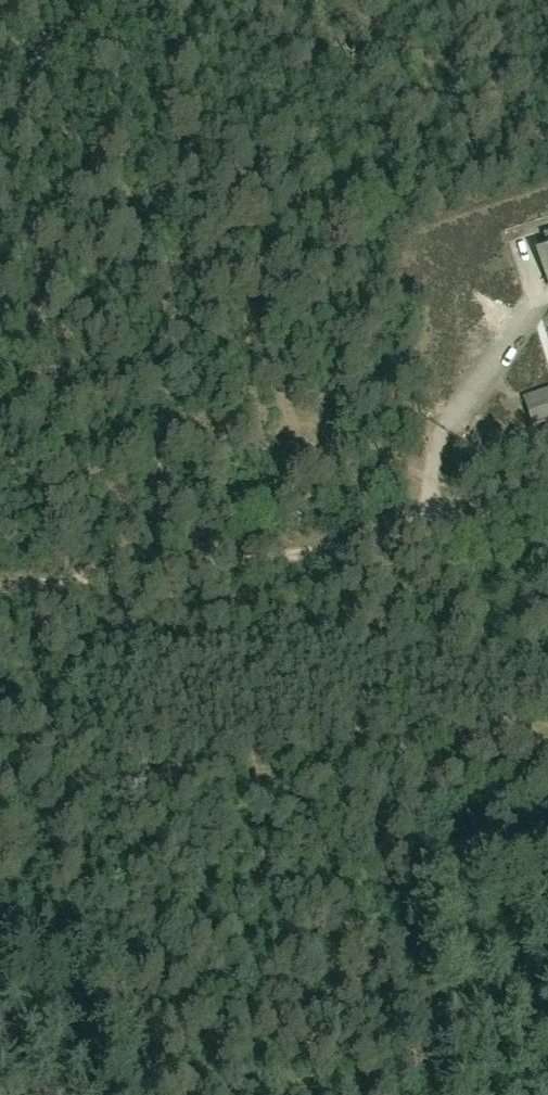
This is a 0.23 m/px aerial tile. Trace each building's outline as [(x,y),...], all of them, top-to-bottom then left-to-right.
[(532,428),(547,422),(547,391),(523,399),(532,428)]
